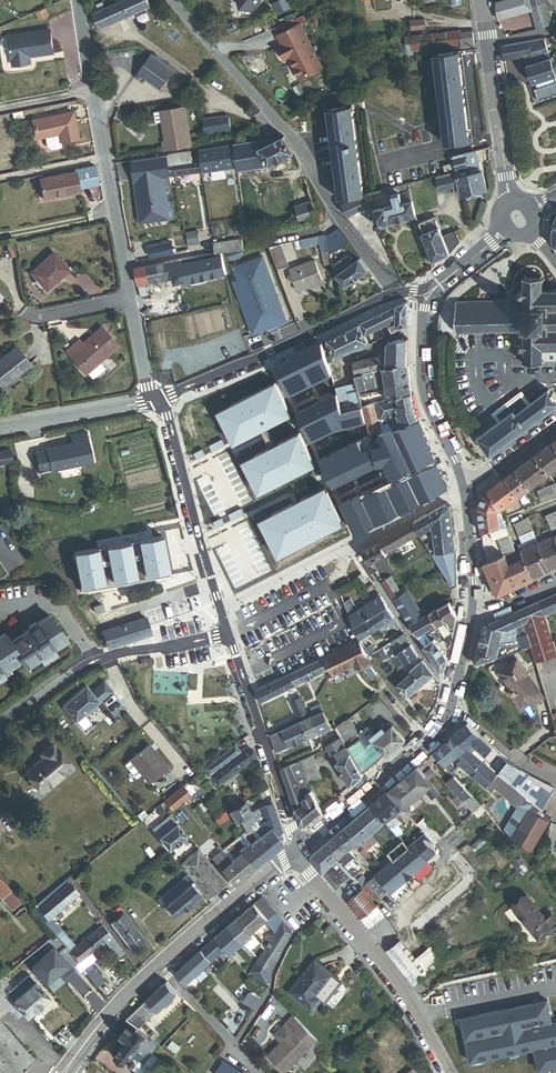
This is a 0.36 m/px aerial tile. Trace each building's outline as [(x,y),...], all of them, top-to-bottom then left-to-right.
[(99,30),(150,7),(147,0),(128,0),(93,15),(99,30)] [(242,9),(254,11),(261,0),(238,0),(242,9)] [(529,0),(505,0),(496,2),(499,19),(532,10),(529,0)] [(552,24),(545,0),(529,0),(532,10),(537,30),(552,24)] [(411,30),(425,29),(425,21),(410,22),(411,30)] [(316,70),(296,26),(274,36),(279,45),(278,46),(283,58),(285,58),(295,80),(316,70)] [(53,53),(50,29),(8,36),(8,37),(4,38),(1,41),(2,47),(5,50),(10,49),(13,66),(31,63),(29,55),(34,55),(34,56),(53,53)] [(437,48),(461,45),(460,33),(459,31),(409,37),(411,54),(437,51),(437,48)] [(461,47),(474,45),(472,32),(460,33),(461,45),(461,47)] [(400,56),(411,54),(409,37),(398,38),(400,56)] [(532,59),(549,53),(545,39),(502,46),(504,60),(524,56),(532,55),(532,59)] [(280,60),(283,58),(278,46),(275,47),(280,60)] [(446,144),(468,141),(465,116),(460,72),(458,52),(436,54),(446,144)] [(527,66),(551,58),(549,53),(532,59),(532,55),(524,56),(527,66)] [(157,90),(172,70),(154,56),(137,79),(145,85),(147,82),(157,90)] [(555,76),(555,74),(551,58),(527,66),(535,91),(545,88),(543,81),(555,76)] [(543,81),(545,88),(546,90),(555,87),(555,76),(543,81)] [(340,199),(362,196),(351,107),(328,110),(340,199)] [(164,152),(190,148),(184,108),(161,111),(165,142),(163,142),(164,152)] [(78,138),(73,112),(32,120),(36,139),(45,138),(47,146),(51,148),(61,146),(60,142),(78,138)] [(205,134),(230,130),(228,117),(203,120),(205,134)] [(268,166),(293,153),(284,137),(274,142),(274,140),(233,146),(236,168),(237,171),(268,166)] [(202,173),(236,168),(233,146),(199,151),(200,160),(202,173)] [(171,177),(202,173),(200,160),(192,161),(191,152),(168,156),(169,163),(171,177)] [(462,194),(485,187),(477,152),(453,158),(456,172),(460,188),(462,194)] [(168,156),(132,161),(136,194),(138,194),(138,198),(136,198),(138,213),(147,212),(149,221),(169,218),(165,188),(164,178),(171,177),(169,163),(168,156)] [(79,188),(99,185),(96,166),(76,170),(76,172),(79,188)] [(43,199),(80,193),(79,188),(76,172),(39,179),(43,199)] [(446,192),(460,188),(456,172),(437,176),(439,189),(445,188),(446,192)] [(171,177),(164,178),(165,188),(176,187),(175,185),(171,182),(171,177)] [(389,189),(391,195),(410,192),(408,184),(389,189)] [(415,216),(415,215),(410,192),(391,195),(392,201),(388,202),(389,208),(373,211),(376,226),(415,216)] [(345,215),(347,217),(374,205),(369,194),(362,196),(342,205),(345,215)] [(295,206),(300,223),(317,218),(312,202),(295,206)] [(147,212),(138,213),(139,223),(149,221),(147,212)] [(449,255),(459,243),(455,232),(442,237),(435,217),(417,223),(419,230),(432,262),(449,255)] [(330,254),(348,242),(339,229),(326,238),(330,254)] [(197,245),(195,232),(184,234),(187,246),(197,245)] [(332,265),(330,254),(326,238),(326,235),(318,237),(324,267),(332,265)] [(295,250),(310,247),(308,239),(293,242),(295,250)] [(238,250),(242,250),(241,240),(213,244),(215,254),(222,253),(229,252),(238,250)] [(9,258),(16,257),(13,243),(6,244),(9,258)] [(149,259),(186,252),(184,243),(147,250),(149,259)] [(278,270),(288,266),(280,245),(269,247),(278,270)] [(240,257),(238,250),(229,252),(232,260),(240,257)] [(31,274),(46,290),(68,270),(53,253),(31,274)] [(226,274),(222,253),(215,254),(135,268),(137,286),(144,285),(173,278),(174,283),(185,281),(185,283),(226,274)] [(345,287),(368,271),(359,259),(353,263),(348,255),(334,264),(336,274),(345,287)] [(283,314),(262,257),(234,268),(238,280),(234,281),(254,333),(270,328),(281,324),(278,316),(281,315),(283,314)] [(298,291),(322,282),(315,261),(290,270),(298,291)] [(543,291),(542,282),(544,282),(544,279),(541,279),(541,277),(539,277),(539,279),(526,279),(526,276),(524,277),(524,279),(521,279),(521,281),(523,281),(523,291),(518,291),(518,295),(516,295),(516,301),(456,301),(456,334),(458,334),(458,331),(469,331),(469,334),(471,334),(471,331),(501,331),(501,334),(504,334),(504,331),(512,331),(512,334),(515,334),(515,331),(517,331),(517,344),(515,344),(515,347),(519,348),(519,350),(524,350),(524,362),(525,362),(525,365),(527,365),(527,362),(540,362),(540,364),(542,365),(542,362),(544,362),(543,361),(555,361),(555,291),(543,291)] [(140,297),(146,296),(144,285),(137,286),(140,297)] [(360,326),(365,335),(388,324),(392,333),(398,331),(398,329),(407,325),(407,314),(407,302),(360,326)] [(328,341),(336,358),(368,342),(365,335),(360,326),(328,341)] [(99,363),(118,347),(101,327),(82,343),(79,340),(65,352),(85,375),(87,374),(92,380),(104,369),(99,363)] [(384,368),(407,366),(407,351),(407,339),(398,340),(387,344),(386,356),(353,362),(355,375),(372,371),(384,368)] [(331,375),(328,364),(327,362),(325,355),(322,344),(307,350),(317,382),(331,375)] [(4,386),(29,365),(16,349),(0,361),(0,381),(4,386)] [(290,394),(317,382),(307,350),(277,365),(290,394)] [(408,373),(407,366),(384,368),(372,371),(375,383),(385,382),(385,384),(409,380),(408,373)] [(362,406),(361,403),(358,390),(354,376),(342,378),(345,387),(336,389),(337,394),(343,412),(357,407),(362,406)] [(374,403),(411,394),(410,387),(409,380),(385,384),(386,390),(366,393),(368,405),(374,403)] [(222,414),(236,439),(244,435),(245,438),(270,425),(268,422),(277,418),(275,414),(288,408),(275,382),(229,406),(230,409),(222,414)] [(362,406),(368,405),(366,393),(364,389),(358,390),(361,403),(362,406)] [(490,455),(521,432),(555,406),(555,401),(548,390),(527,406),(516,414),(514,411),(500,420),(478,437),(490,455)] [(303,422),(343,412),(337,394),(299,412),(303,422)] [(418,420),(414,411),(414,409),(411,394),(374,403),(368,405),(362,406),(367,423),(367,438),(383,432),(387,430),(392,429),(401,426),(418,420)] [(514,411),(516,414),(527,406),(520,396),(496,414),(500,420),(514,411)] [(335,429),(367,423),(362,406),(357,407),(343,412),(303,422),(312,440),(335,429)] [(403,455),(409,460),(432,450),(425,435),(418,420),(401,426),(392,429),(403,455)] [(409,460),(403,455),(392,429),(387,430),(394,453),(400,468),(410,464),(409,460)] [(400,468),(394,453),(387,430),(383,432),(367,438),(376,467),(378,466),(386,483),(400,468)] [(92,462),(87,433),(70,436),(72,445),(46,450),(35,453),(39,472),(50,470),(92,462)] [(300,464),(311,459),(300,434),(293,437),(254,456),(256,460),(248,464),(260,489),(268,485),(270,488),(297,474),(296,471),(302,468),(300,464)] [(333,486),(376,467),(367,438),(321,459),(333,486)] [(548,474),(555,468),(555,446),(554,443),(546,448),(535,456),(548,474)] [(11,462),(9,451),(0,452),(0,464),(11,462)] [(516,470),(529,488),(548,474),(535,456),(530,460),(521,467),(516,470)] [(406,484),(414,504),(448,487),(442,473),(436,459),(422,465),(425,476),(408,483),(406,484)] [(406,479),(415,476),(412,466),(410,466),(410,464),(400,468),(386,483),(342,504),(356,534),(391,516),(384,493),(387,492),(401,486),(400,482),(406,479)] [(408,483),(425,476),(422,465),(412,466),(415,476),(406,479),(408,483)] [(505,478),(518,496),(529,488),(516,470),(510,474),(505,478)] [(488,491),(499,510),(518,496),(505,478),(497,484),(488,491)] [(555,496),(555,483),(547,486),(552,498),(555,496)] [(406,508),(414,504),(406,484),(401,486),(387,492),(394,514),(406,508)] [(542,502),(552,498),(547,486),(537,490),(542,502)] [(481,532),(506,526),(502,518),(499,510),(488,491),(483,494),(478,508),(480,525),(481,532)] [(391,516),(394,514),(387,492),(384,493),(391,516)] [(326,534),(324,529),(341,521),(328,493),(310,501),(308,497),(271,515),(273,519),(265,523),(280,553),(287,549),(289,552),(326,534)] [(413,522),(419,535),(432,527),(434,538),(453,534),(451,522),(450,507),(444,505),(413,522)] [(555,527),(555,511),(545,516),(551,530),(555,527)] [(519,536),(532,530),(526,518),(514,523),(519,536)] [(380,543),(385,553),(419,535),(413,522),(398,530),(379,541),(380,543)] [(504,554),(515,550),(506,526),(481,532),(481,541),(482,551),(483,564),(504,554)] [(523,543),(535,538),(532,530),(519,536),(523,543)] [(454,543),(453,534),(434,538),(424,543),(432,555),(436,552),(455,550),(454,543)] [(555,566),(555,542),(554,536),(537,544),(548,570),(555,566)] [(97,550),(74,554),(81,594),(151,580),(149,570),(167,566),(162,537),(140,542),(141,547),(137,548),(136,543),(102,549),(103,554),(98,555),(97,550)] [(370,563),(387,555),(385,553),(380,543),(374,546),(363,552),(370,563)] [(531,577),(548,570),(537,544),(520,551),(523,559),(531,577)] [(452,588),(456,585),(456,575),(455,562),(455,550),(436,552),(432,555),(452,588)] [(533,580),(531,577),(523,559),(508,565),(504,554),(483,564),(497,596),(533,580)] [(167,566),(149,570),(151,580),(169,577),(167,566)] [(360,584),(365,581),(361,574),(356,577),(360,584)] [(409,624),(423,617),(406,591),(401,593),(390,577),(382,582),(409,624)] [(535,663),(555,656),(555,651),(545,615),(555,610),(555,594),(519,610),(524,625),(527,634),(530,646),(535,663)] [(371,616),(387,607),(380,596),(357,611),(350,599),(344,602),(349,616),(355,627),(371,616)] [(449,629),(454,627),(456,616),(449,602),(423,617),(409,624),(417,636),(425,631),(445,621),(449,629)] [(396,630),(399,628),(396,623),(397,623),(387,607),(371,616),(378,628),(381,626),(384,631),(393,625),(396,630)] [(522,649),(530,646),(527,634),(518,637),(515,627),(524,625),(519,610),(483,625),(480,642),(475,664),(505,654),(505,647),(513,647),(512,641),(519,639),(522,649)] [(362,638),(378,628),(371,616),(355,627),(362,638)] [(4,676),(1,671),(20,658),(26,667),(39,658),(43,663),(55,655),(52,650),(64,641),(48,617),(29,630),(28,628),(22,632),(23,634),(10,643),(4,634),(0,636),(0,679),(4,676)] [(145,618),(101,632),(106,648),(150,634),(145,618)] [(518,637),(527,634),(524,625),(515,627),(518,637)] [(360,639),(362,638),(355,627),(352,628),(360,639)] [(445,670),(447,660),(433,640),(431,641),(425,631),(417,636),(429,655),(441,671),(445,670)] [(390,658),(390,659),(411,644),(406,636),(404,633),(385,646),(383,647),(384,649),(390,658)] [(325,657),(333,675),(353,664),(355,668),(369,661),(360,639),(325,657)] [(373,647),(375,652),(383,647),(385,646),(382,642),(373,647)] [(369,656),(375,652),(373,647),(371,644),(364,648),(369,656)] [(404,663),(404,664),(419,655),(415,649),(411,644),(390,659),(396,668),(404,663)] [(383,662),(390,658),(384,649),(378,653),(383,662)] [(294,687),(329,670),(323,658),(288,675),(294,687)] [(535,705),(544,698),(517,660),(499,673),(512,692),(511,693),(522,709),(533,701),(535,705)] [(396,684),(407,698),(434,676),(422,661),(409,671),(411,673),(396,684)] [(256,691),(260,703),(294,687),(288,675),(256,691)] [(63,707),(76,723),(109,694),(102,686),(93,694),(86,687),(63,707)] [(336,729),(346,722),(328,687),(324,688),(324,691),(325,694),(319,697),(336,729)] [(314,716),(319,713),(315,705),(310,707),(314,716)] [(319,734),(330,729),(323,712),(319,713),(314,716),(311,717),(319,734)] [(308,738),(319,734),(311,717),(301,721),(308,738)] [(270,736),(276,753),(308,738),(301,721),(282,730),(282,731),(270,736)] [(350,739),(355,736),(347,722),(346,722),(336,729),(340,737),(342,736),(363,772),(383,755),(386,757),(399,746),(405,741),(394,726),(387,724),(373,735),(370,731),(353,744),(350,739)] [(493,755),(496,752),(478,736),(467,724),(460,730),(454,735),(465,748),(466,748),(472,753),(477,747),(486,755),(490,758),(493,755)] [(543,809),(522,793),(510,783),(499,772),(496,775),(472,753),(466,748),(465,748),(454,735),(449,739),(443,744),(456,758),(453,760),(491,793),(494,789),(516,808),(503,828),(519,848),(529,855),(549,822),(543,809)] [(351,787),(362,777),(340,737),(330,744),(326,746),(328,750),(332,756),(338,753),(341,759),(336,763),(351,787)] [(450,763),(453,760),(456,758),(443,744),(439,748),(432,753),(450,772),(455,767),(450,763)] [(27,773),(42,791),(70,767),(52,745),(44,752),(47,756),(43,759),(27,773)] [(204,770),(218,787),(255,759),(245,747),(240,751),(236,745),(204,770)] [(166,769),(147,746),(131,759),(132,760),(124,766),(136,780),(143,774),(150,782),(166,769)] [(491,766),(498,772),(508,761),(500,755),(491,766)] [(311,783),(322,779),(313,756),(300,761),(305,772),(309,784),(311,783)] [(499,772),(510,783),(521,771),(508,761),(498,772),(499,772)] [(312,794),(309,784),(305,772),(301,773),(297,763),(281,769),(285,781),(292,801),(300,825),(302,825),(305,825),(316,816),(322,811),(318,806),(312,794)] [(410,816),(424,803),(419,797),(425,792),(431,799),(435,797),(440,803),(444,800),(417,766),(413,769),(410,772),(402,779),(396,784),(388,791),(402,808),(410,816)] [(510,783),(522,793),(534,778),(528,775),(521,771),(510,783)] [(463,801),(471,794),(454,776),(446,783),(463,801)] [(541,782),(534,778),(522,793),(543,809),(554,788),(541,782)] [(195,793),(200,788),(195,782),(190,786),(195,793)] [(184,801),(188,798),(195,793),(190,786),(189,785),(185,787),(184,786),(175,793),(183,802),(184,801)] [(259,794),(262,799),(269,796),(267,790),(259,794)] [(399,811),(402,808),(388,791),(386,793),(384,794),(399,811)] [(184,807),(181,803),(183,802),(175,793),(165,802),(172,812),(176,809),(178,812),(184,807)] [(318,806),(321,804),(315,793),(312,794),(318,806)] [(396,835),(402,830),(391,817),(399,811),(384,794),(380,797),(371,805),(386,822),(396,835)] [(473,812),(480,805),(471,794),(463,801),(473,812)] [(239,821),(251,814),(245,802),(228,812),(232,818),(235,823),(239,821)] [(166,812),(161,805),(151,813),(157,820),(166,812)] [(281,844),(283,832),(272,805),(259,809),(251,814),(239,821),(242,827),(254,819),(257,824),(253,827),(259,838),(273,853),(275,851),(281,846),(281,844)] [(356,818),(370,835),(386,822),(371,805),(364,811),(356,818)] [(214,819),(219,826),(232,818),(228,812),(228,810),(214,819)] [(169,850),(186,836),(169,816),(152,830),(169,850)] [(365,851),(373,845),(367,838),(370,835),(356,818),(352,822),(345,827),(360,844),(364,849),(365,851)] [(434,844),(441,837),(424,818),(417,825),(424,833),(430,840),(434,844)] [(264,861),(273,853),(259,838),(253,827),(257,824),(254,819),(242,827),(247,835),(251,833),(255,840),(250,844),(264,861)] [(355,848),(360,844),(345,827),(341,831),(335,836),(348,850),(353,846),(355,848)] [(369,930),(384,918),(368,899),(375,893),(379,898),(388,890),(391,893),(435,855),(427,846),(430,840),(424,833),(407,848),(392,861),(367,883),(363,886),(360,889),(362,891),(347,903),(369,930)] [(232,841),(234,845),(244,837),(242,834),(232,841)] [(348,870),(353,876),(362,868),(353,858),(355,857),(348,850),(335,836),(331,839),(324,845),(348,870)] [(255,868),(264,861),(250,844),(244,837),(234,845),(255,868)] [(387,854),(392,861),(407,848),(402,841),(387,854)] [(255,868),(234,845),(233,843),(225,849),(233,858),(230,861),(244,878),(252,871),(255,868)] [(330,865),(341,877),(348,870),(324,845),(317,851),(306,860),(320,874),(330,865)] [(213,894),(227,883),(198,849),(179,865),(211,903),(214,901),(213,894)] [(367,862),(372,859),(365,851),(364,849),(360,854),(367,862)] [(234,886),(244,878),(230,861),(227,864),(220,856),(214,862),(234,886)] [(165,906),(174,917),(199,896),(190,884),(192,883),(183,872),(178,876),(183,882),(171,892),(175,897),(165,906)] [(80,887),(87,881),(81,874),(74,880),(77,883),(80,887)] [(66,948),(72,942),(57,924),(59,923),(56,920),(79,900),(77,898),(81,895),(73,887),(77,883),(74,880),(70,876),(64,881),(67,884),(50,898),(48,895),(32,909),(55,935),(53,936),(56,940),(58,938),(66,948)] [(363,886),(367,883),(361,876),(357,880),(363,886)] [(50,898),(67,884),(64,881),(48,895),(50,898)] [(9,892),(0,882),(0,896),(2,899),(9,892)] [(213,894),(214,901),(221,895),(230,887),(227,883),(213,894)] [(13,910),(20,904),(9,892),(2,899),(13,910)] [(100,911),(87,895),(83,898),(96,914),(100,911)] [(555,926),(555,921),(551,915),(545,919),(526,897),(513,907),(539,939),(555,926)] [(255,904),(268,920),(276,913),(262,898),(255,904)] [(100,911),(105,918),(116,909),(111,903),(100,911)] [(267,920),(268,920),(255,904),(238,918),(251,934),(267,920)] [(132,952),(145,942),(123,915),(122,916),(116,909),(105,918),(124,942),(127,946),(132,952)] [(267,920),(273,927),(281,920),(276,913),(268,920),(267,920)] [(253,935),(251,934),(238,918),(229,926),(243,944),(253,935)] [(270,941),(283,952),(293,933),(283,922),(270,941)] [(68,954),(77,965),(111,936),(101,925),(76,947),(70,952),(68,954)] [(230,955),(243,944),(229,926),(215,938),(225,949),(230,955)] [(259,943),(253,935),(243,944),(249,949),(252,949),(259,943)] [(175,974),(186,986),(225,949),(215,938),(175,974)] [(264,952),(278,962),(283,952),(270,941),(265,950),(264,952)] [(414,985),(427,974),(400,941),(387,951),(414,985)] [(70,952),(76,947),(72,942),(66,948),(70,952)] [(43,964),(41,961),(44,959),(47,962),(54,956),(52,953),(53,952),(45,943),(19,964),(25,972),(32,967),(33,968),(34,967),(36,970),(43,964)] [(133,966),(139,961),(132,952),(127,946),(123,949),(122,948),(121,949),(133,966)] [(64,957),(65,957),(68,954),(70,952),(66,948),(61,952),(60,953),(64,957)] [(256,963),(273,972),(278,962),(264,952),(259,959),(256,963)] [(73,968),(77,965),(68,954),(65,957),(64,957),(73,968)] [(322,999),(318,996),(333,977),(315,962),(291,992),(313,1011),(322,999)] [(268,983),(273,972),(256,963),(250,972),(268,983)] [(104,981),(95,969),(93,970),(90,965),(84,970),(87,974),(86,975),(96,988),(104,981)] [(26,1018),(49,998),(30,976),(6,995),(14,1004),(26,1018)] [(2,990),(8,984),(3,978),(0,980),(0,988),(2,990)] [(138,1028),(139,1029),(178,994),(167,982),(127,1020),(138,1028)] [(14,1004),(6,995),(2,990),(0,988),(0,1015),(14,1004)] [(458,1014),(468,1062),(535,1048),(540,1069),(555,1066),(555,1018),(554,1018),(549,995),(458,1014)] [(33,1060),(0,1020),(0,1072),(18,1072),(33,1060)] [(286,1025),(275,1036),(282,1043),(268,1056),(284,1072),(285,1072),(291,1068),(288,1066),(294,1060),(296,1062),(310,1049),(286,1025)] [(150,1057),(159,1046),(139,1029),(138,1028),(134,1033),(127,1028),(120,1036),(127,1042),(115,1056),(125,1065),(135,1053),(139,1048),(150,1057)] [(145,1062),(150,1057),(139,1048),(135,1053),(145,1062)] [(346,1052),(337,1060),(349,1072),(364,1072),(346,1052)] [(217,1072),(241,1072),(224,1062),(217,1072)]
